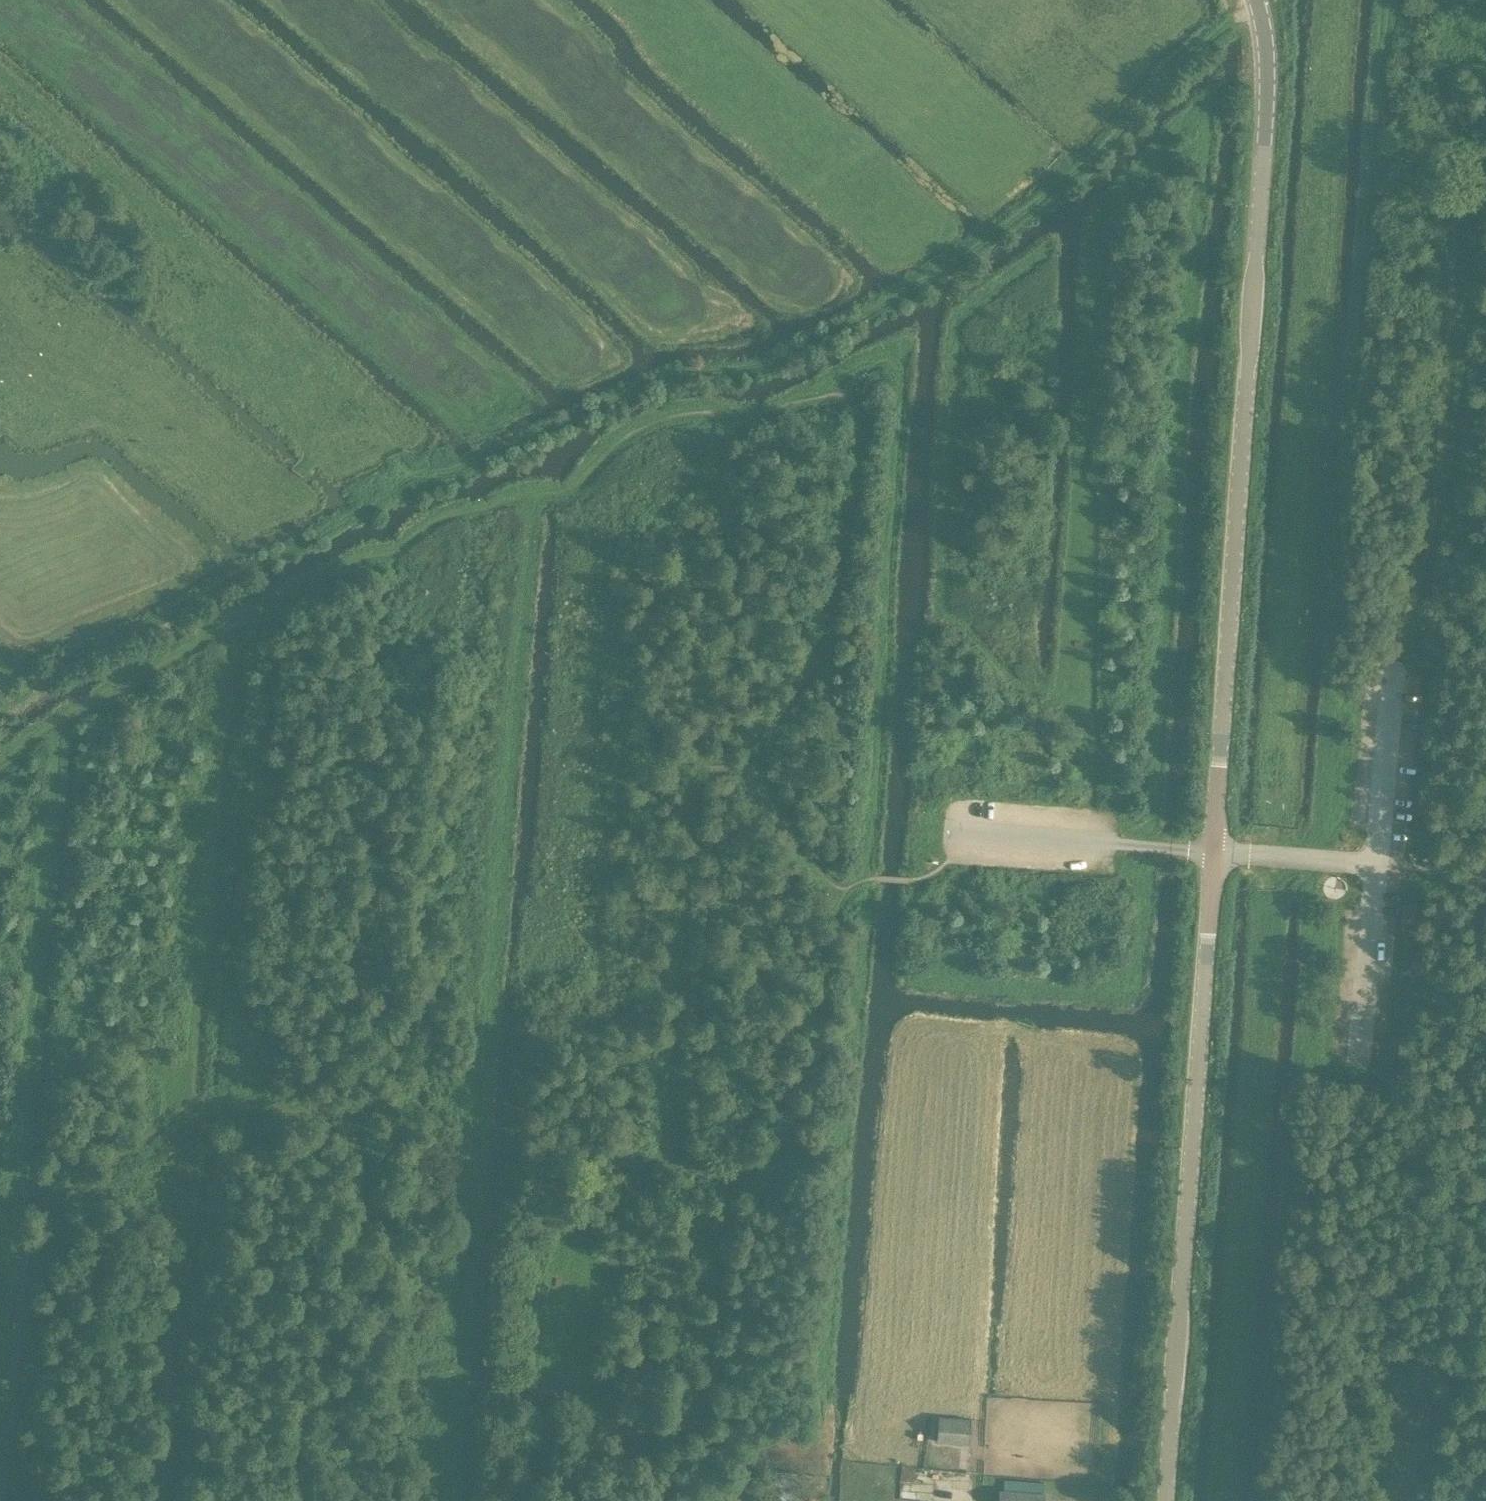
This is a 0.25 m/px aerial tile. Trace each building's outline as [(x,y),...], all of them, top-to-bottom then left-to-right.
[(968,1444),(970,1419),(938,1417),(936,1441),(968,1444)] [(1044,1491),(1042,1490),(1043,1481),(1004,1478),(1004,1488),(1000,1488),(999,1500),(1044,1500),(1044,1491)]
